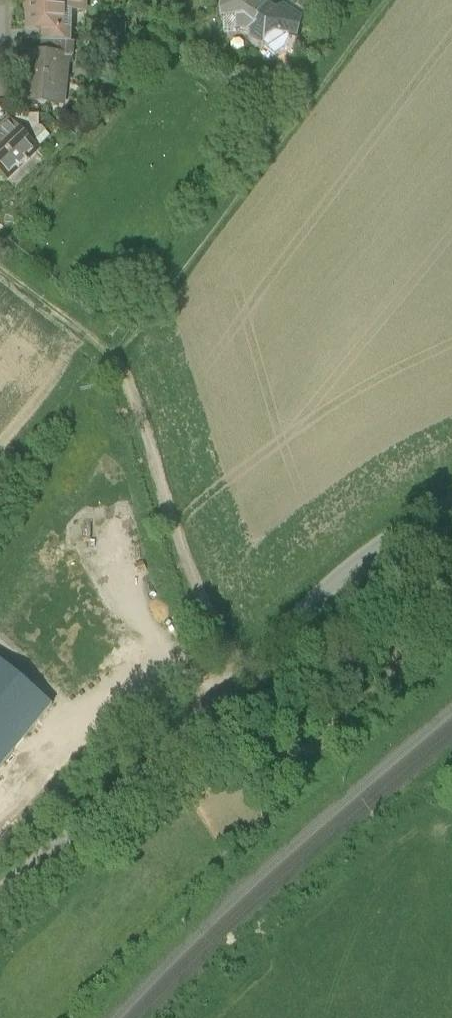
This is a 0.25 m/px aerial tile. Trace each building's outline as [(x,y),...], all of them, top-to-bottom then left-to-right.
[(64,9),(73,9),(84,9),(84,0),(28,0),(27,30),(43,30),(64,30),(64,28),(64,9)] [(267,5),(261,0),(222,0),(221,2),(220,3),(220,4),(219,5),(219,7),(221,17),(221,18),(223,18),(224,31),(238,30),(248,33),(248,40),(249,41),(249,32),(267,5)] [(276,0),(261,0),(267,5),(276,10),(283,6),(276,0)] [(285,3),(309,24),(318,13),(303,0),(288,0),(285,3)] [(249,32),(249,41),(261,48),(263,45),(274,54),(284,48),(290,37),(297,38),(302,19),(283,6),(276,10),(267,5),(249,32)] [(73,9),(64,9),(64,28),(70,29),(73,29),(73,9)] [(43,30),(43,42),(69,43),(70,29),(64,28),(64,30),(43,30)] [(43,42),(42,55),(67,57),(66,59),(72,59),(73,43),(69,43),(43,42)] [(42,55),(27,54),(26,57),(24,59),(23,69),(25,72),(25,75),(27,75),(27,85),(24,85),(22,101),(58,105),(60,78),(64,79),(66,59),(67,57),(42,55)] [(16,115),(14,127),(23,137),(32,129),(39,129),(39,128),(39,116),(16,115)] [(0,131),(0,171),(8,179),(37,151),(36,151),(50,137),(42,128),(39,128),(39,129),(32,129),(23,137),(14,127),(9,123),(0,131)] [(0,660),(0,768),(53,704),(0,660)]
